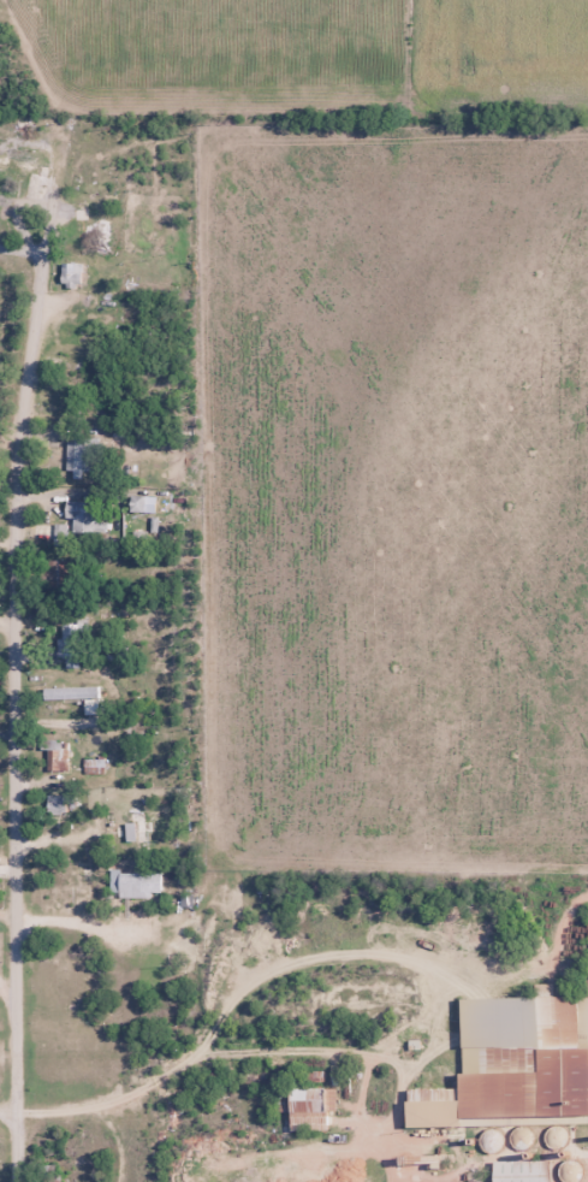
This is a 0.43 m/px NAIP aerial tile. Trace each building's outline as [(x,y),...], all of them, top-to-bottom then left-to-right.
[(84,240),(107,240),(107,220),(84,220),(84,240)] [(63,285),(79,285),(79,265),(63,265),(63,285)] [(82,478),(82,471),(96,471),(96,438),(66,438),(66,478),(82,478)] [(64,501),(64,533),(103,533),(103,501),(64,501)] [(74,560),(54,560),(54,589),(74,589),(74,560)] [(97,687),(43,687),(43,699),(97,699),(97,687)] [(145,809),(133,809),(133,848),(145,848),(145,809)] [(161,873),(110,873),(110,896),(161,896),(161,873)] [(569,977),(569,995),(548,996),(548,1012),(534,1012),(535,1045),(459,1047),(460,1117),(578,1115),(578,1123),(587,1122),(587,977),(569,977)] [(287,1086),(287,1130),(326,1130),(326,1110),(332,1110),(332,1086),(287,1086)]
